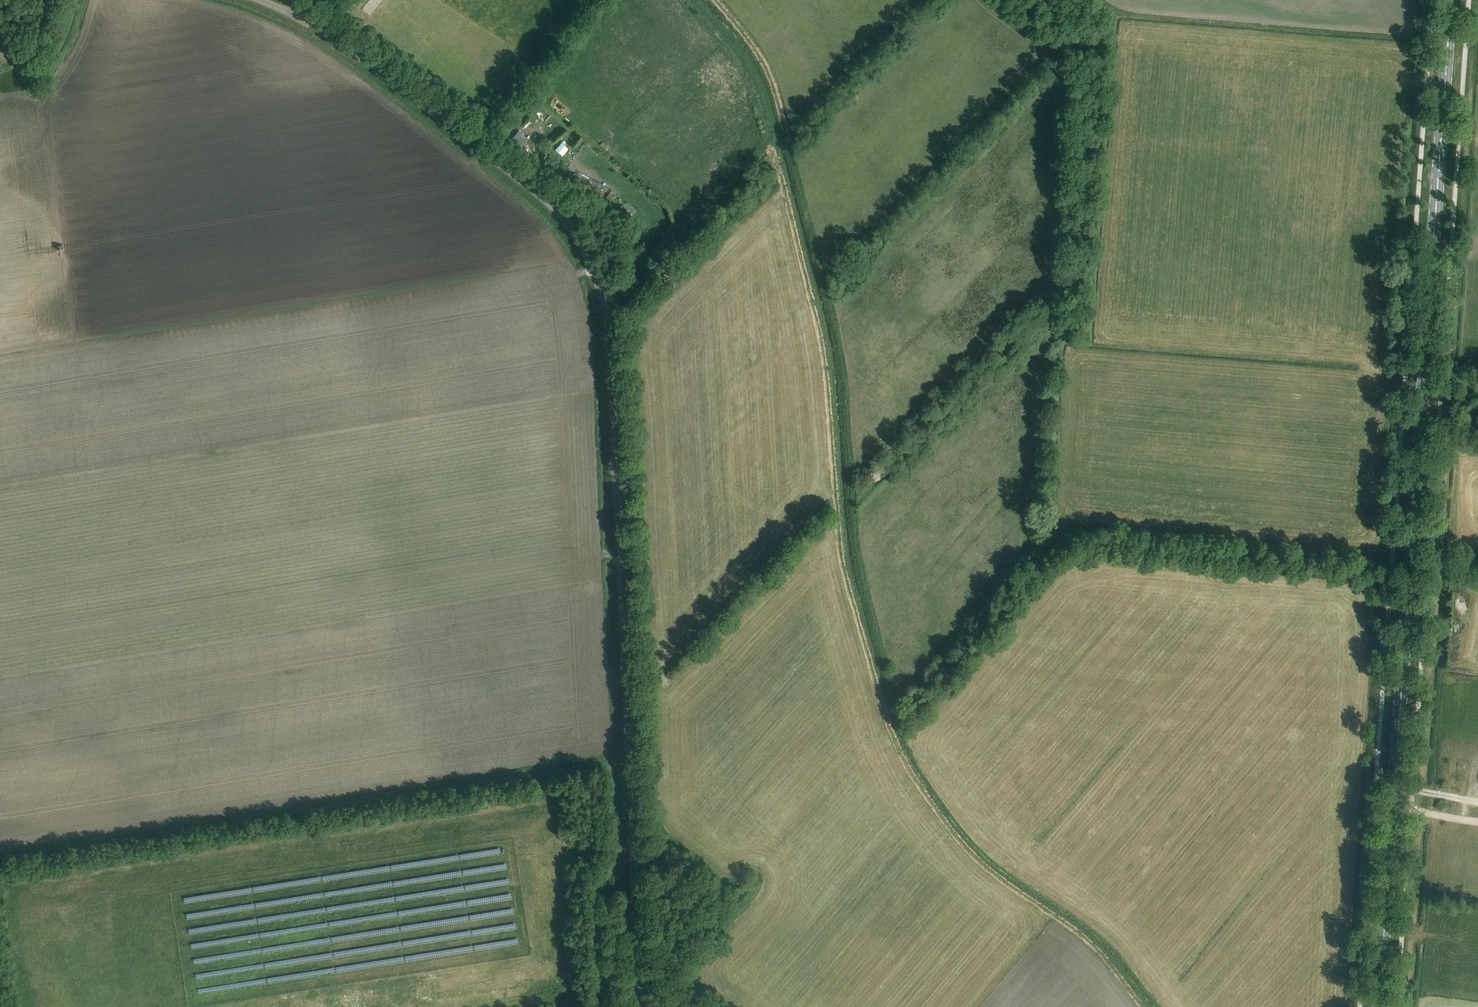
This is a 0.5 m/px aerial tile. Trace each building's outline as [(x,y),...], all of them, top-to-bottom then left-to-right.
[(339,7),(345,12),(355,0),(345,0),(339,7)] [(511,141),(528,157),(532,153),(523,144),(528,139),(519,131),(511,141)] [(562,141),(555,149),(563,155),(570,147),(562,141)] [(613,206),(620,195),(612,190),(605,201),(613,206)]
